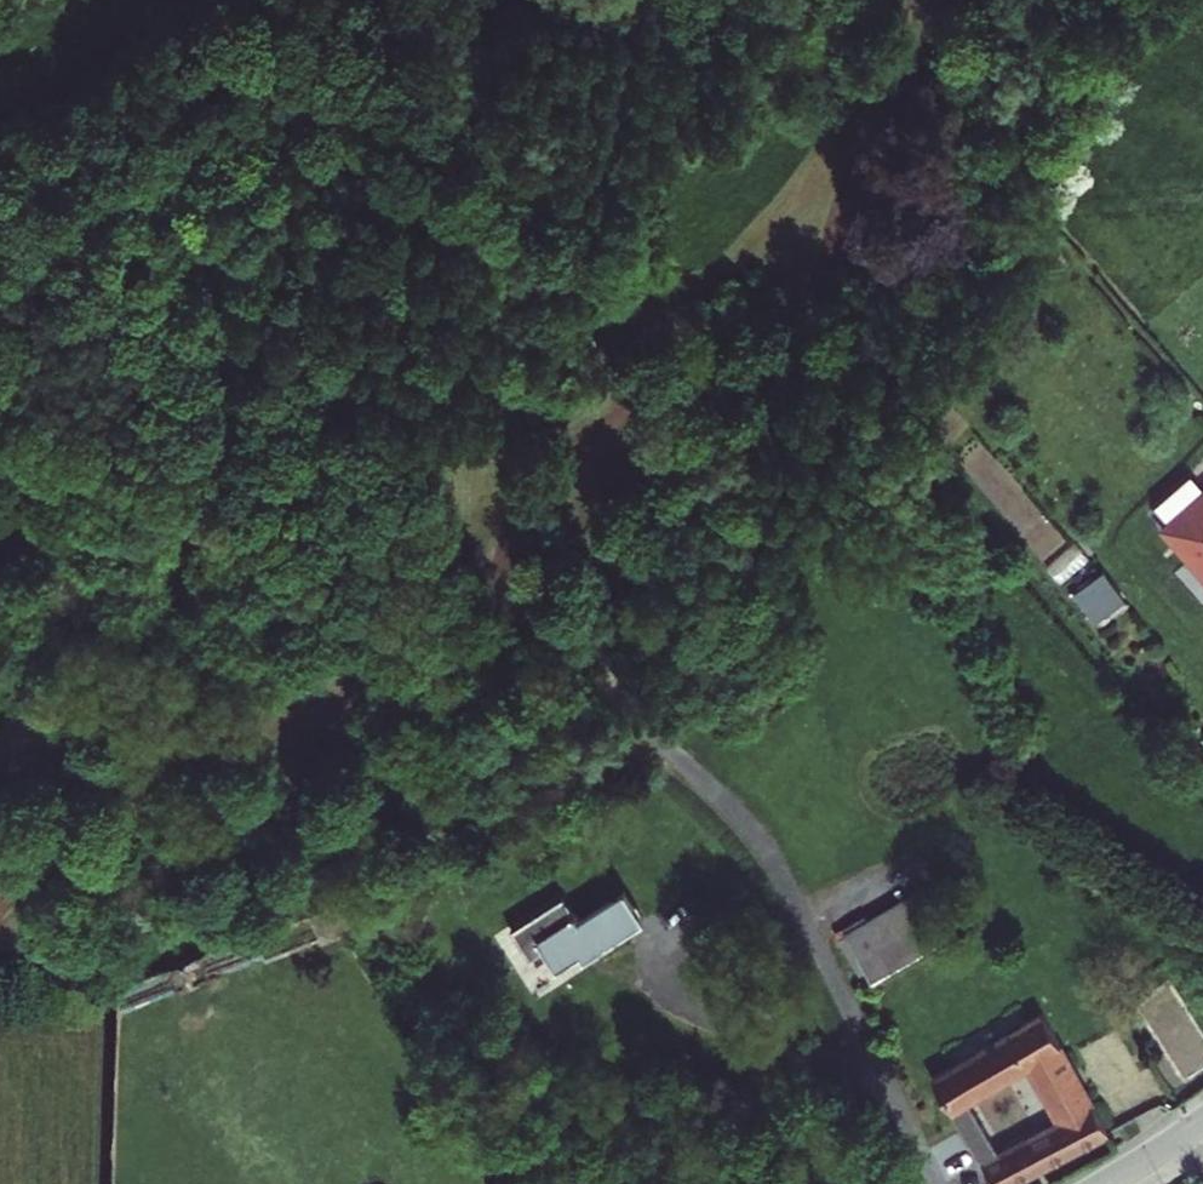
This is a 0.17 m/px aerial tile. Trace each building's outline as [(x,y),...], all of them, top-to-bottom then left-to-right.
[(1202,574),(1202,488),(1160,526),(1202,574)] [(1094,622),(1125,600),(1103,571),(1073,593),(1094,622)] [(628,891),(611,902),(630,930),(647,919),(628,891)] [(567,898),(515,933),(535,962),(549,952),(562,970),(598,945),(601,950),(630,930),(611,902),(583,921),(567,898)] [(922,913),(842,966),(888,1034),(968,980),(922,913)] [(943,1078),(964,1109),(1019,1072),(1053,1123),(1070,1149),(1105,1126),(1033,1018),(943,1078)] [(964,1109),(943,1078),(925,1090),(988,1183),(1018,1183),(1070,1149),(1053,1123),(998,1161),(964,1109)]
